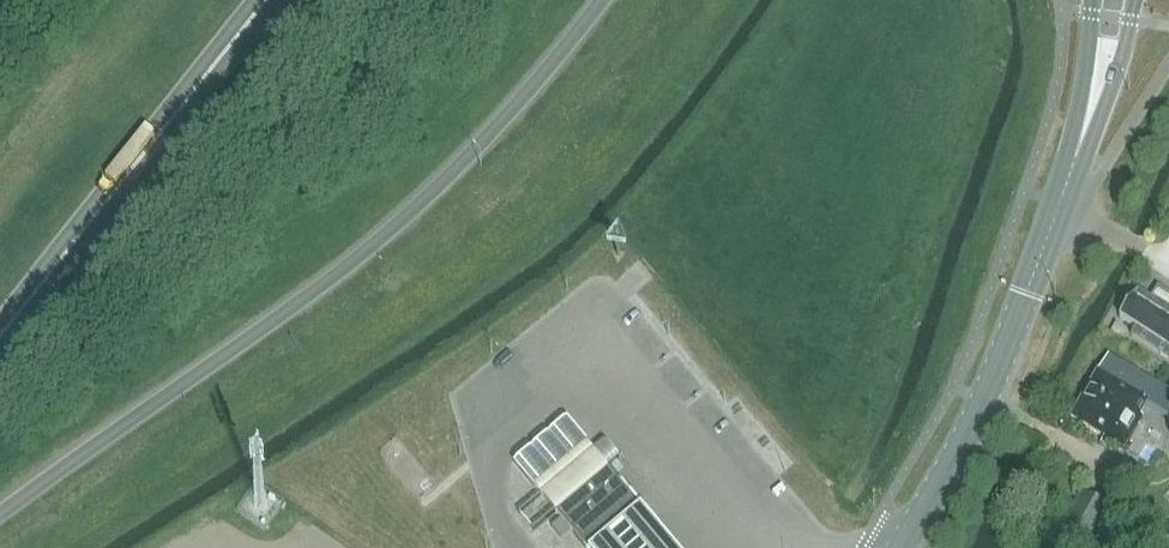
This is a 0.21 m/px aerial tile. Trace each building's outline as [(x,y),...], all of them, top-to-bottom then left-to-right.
[(1135,292),(1118,318),(1136,330),(1131,337),(1168,362),(1168,314),(1135,292)] [(644,329),(625,342),(633,353),(652,340),(644,329)] [(1156,385),(1106,355),(1069,419),(1123,451),(1142,419),(1137,416),(1143,406),(1168,421),(1168,392),(1156,385)] [(586,444),(588,442),(567,418),(513,464),(532,486),(531,487),(547,506),(582,547),(587,547),(637,506),(600,461),(586,444)] [(1111,512),(1080,494),(1050,545),(1055,547),(1090,547),(1111,512)] [(637,506),(587,547),(673,547),(637,506)]
